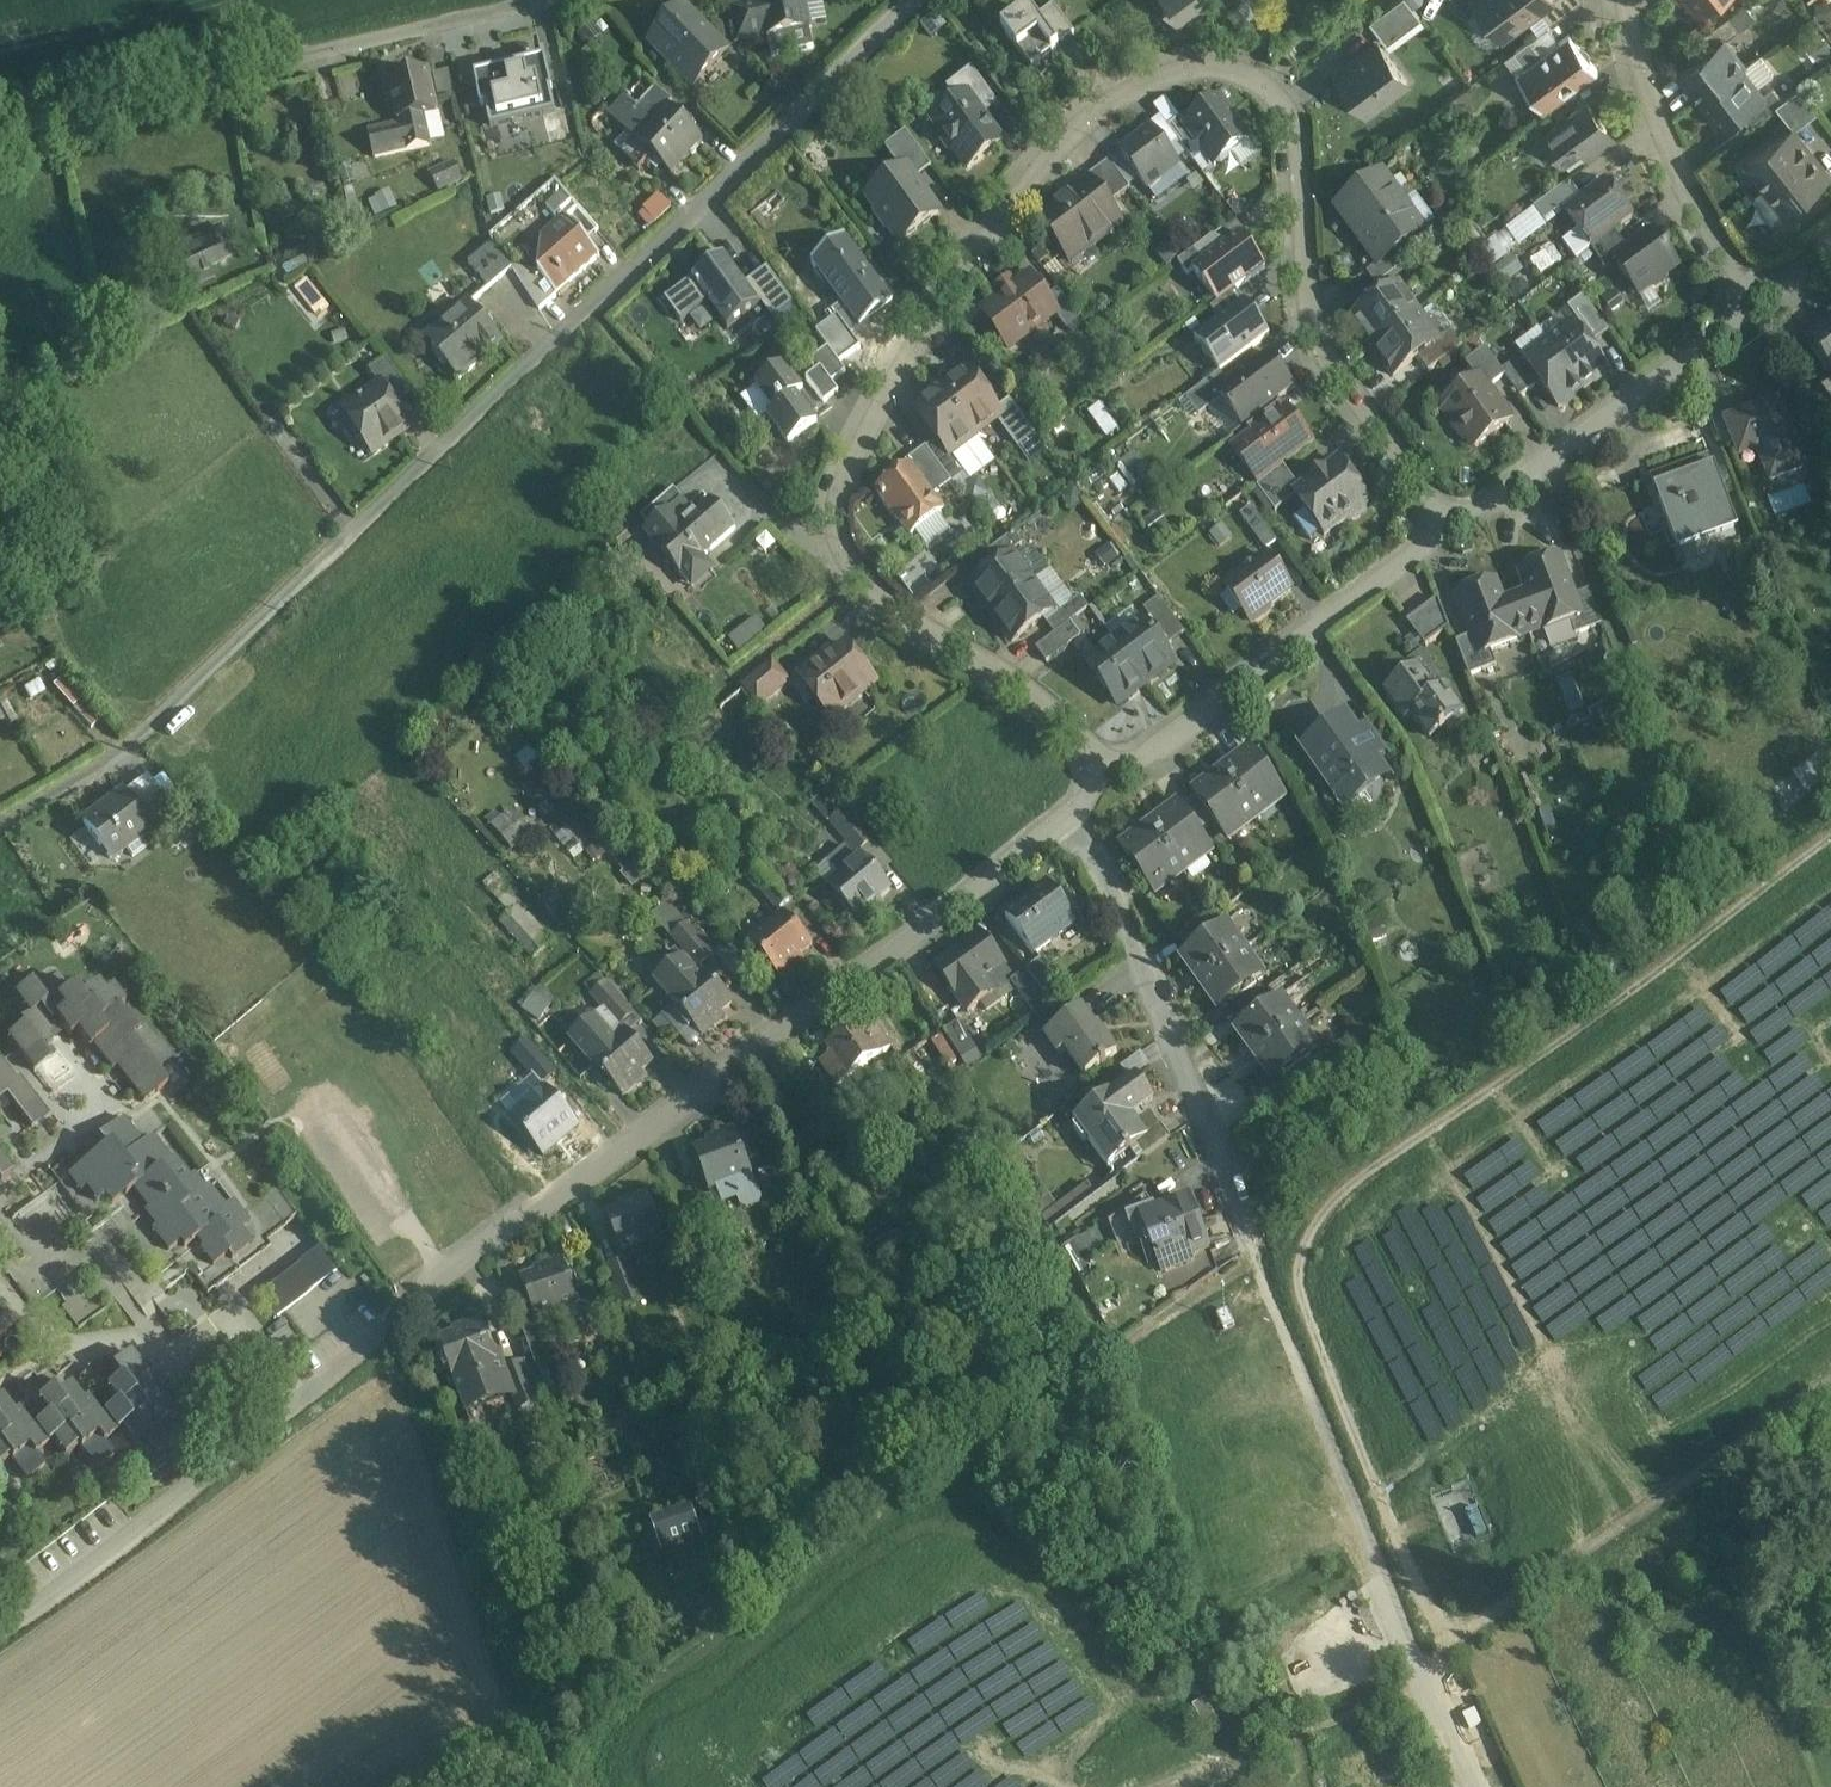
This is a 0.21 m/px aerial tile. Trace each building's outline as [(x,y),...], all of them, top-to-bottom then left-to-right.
[(731,4),(738,34),(766,28),(760,0),(748,0),(731,4)] [(766,28),(767,30),(809,20),(804,0),(760,0),(766,28)] [(1169,4),(1164,8),(1177,25),(1206,4),(1203,0),(1166,0),(1169,4)] [(1389,37),(1415,19),(1402,0),(1399,0),(1375,17),(1389,37)] [(1471,0),(1452,0),(1466,20),(1478,11),(1471,1),(1472,1),(1471,0)] [(1471,1),(1478,11),(1501,41),(1528,21),(1512,0),(1473,0),(1472,1),(1471,1)] [(1553,0),(1512,0),(1528,21),(1539,13),(1554,1),(1554,0),(1553,0)] [(1554,0),(1554,1),(1539,13),(1550,28),(1584,2),(1582,0),(1554,0)] [(1698,17),(1720,0),(1685,0),(1698,17)] [(1029,3),(1001,24),(1017,45),(1016,45),(1017,47),(1039,31),(1052,48),(1058,44),(1058,43),(1038,15),(1029,3)] [(1074,31),(1054,3),(1038,15),(1058,43),(1074,31)] [(728,48),(683,4),(650,39),(694,82),(728,48)] [(1729,20),(1698,43),(1708,56),(1725,44),(1726,44),(1739,34),(1729,20)] [(1560,44),(1549,29),(1529,43),(1541,59),(1560,44)] [(1039,31),(1017,47),(1030,64),(1052,48),(1039,31)] [(1058,43),(1058,44),(1063,50),(1079,38),(1074,31),(1058,43)] [(1581,53),(1570,37),(1560,44),(1541,59),(1526,70),(1516,77),(1545,115),(1566,99),(1560,91),(1561,80),(1567,76),(1578,91),(1598,75),(1587,60),(1587,54),(1581,53)] [(1529,43),(1514,55),(1526,70),(1541,59),(1529,43)] [(1339,71),(1363,106),(1403,78),(1379,44),(1339,71)] [(1708,56),(1679,77),(1699,104),(1742,73),(1745,70),(1726,44),(1725,44),(1708,56)] [(545,51),(478,65),(490,123),(557,109),(545,51)] [(1742,73),(1699,104),(1719,131),(1739,117),(1762,100),(1756,92),(1773,79),(1759,60),(1742,73)] [(449,64),(433,67),(439,91),(454,87),(449,64)] [(427,69),(390,77),(400,121),(369,128),(374,153),(430,140),(424,111),(436,108),(427,69)] [(686,111),(682,116),(669,103),(672,100),(657,85),(639,104),(652,118),(651,119),(687,153),(703,136),(690,123),(694,119),(686,111)] [(639,104),(627,92),(626,93),(609,111),(627,129),(615,142),(639,165),(647,157),(657,166),(661,161),(671,170),(687,153),(651,119),(652,118),(639,104)] [(1002,138),(968,92),(933,118),(943,131),(941,137),(949,147),(955,147),(967,164),(1002,138)] [(1762,100),(1739,117),(1749,130),(1776,110),(1782,105),(1772,92),(1762,100)] [(1817,118),(1798,93),(1787,102),(1806,127),(1817,118)] [(1220,96),(1185,122),(1205,149),(1214,160),(1216,159),(1222,160),(1227,156),(1228,150),(1248,135),(1220,96)] [(1806,127),(1787,102),(1782,105),(1776,110),(1793,133),(1794,135),(1806,127)] [(1587,107),(1544,139),(1564,166),(1583,152),(1591,164),(1607,152),(1598,141),(1607,134),(1587,107)] [(1168,123),(1161,113),(1149,121),(1152,125),(1166,144),(1178,136),(1168,123)] [(1185,122),(1180,114),(1168,123),(1178,136),(1194,157),(1205,149),(1185,122)] [(1152,125),(1121,148),(1147,182),(1177,159),(1166,144),(1152,125)] [(932,163),(906,129),(885,144),(902,168),(906,165),(914,176),(932,163)] [(1793,133),(1747,167),(1765,192),(1811,158),(1794,135),(1793,133)] [(1109,156),(1085,173),(1089,178),(1090,177),(1107,200),(1130,183),(1109,156)] [(1811,158),(1765,192),(1784,217),(1830,183),(1811,158)] [(454,160),(431,171),(438,186),(461,175),(454,160)] [(902,168),(868,193),(879,208),(876,211),(887,225),(890,222),(901,237),(939,209),(914,176),(906,165),(902,168)] [(1340,207),(1375,256),(1404,236),(1420,225),(1385,175),(1340,207)] [(1089,178),(1040,215),(1070,256),(1121,218),(1107,200),(1090,177),(1089,178)] [(1607,179),(1566,210),(1579,227),(1564,239),(1577,256),(1633,214),(1607,179)] [(1570,180),(1534,207),(1544,220),(1580,194),(1570,180)] [(504,196),(483,201),(486,214),(508,209),(504,196)] [(579,203),(572,196),(559,208),(564,214),(541,234),(538,271),(555,290),(599,252),(586,237),(598,226),(578,204),(579,203)] [(222,226),(202,236),(208,248),(189,256),(191,262),(186,264),(194,282),(214,272),(210,263),(234,252),(222,226)] [(1202,258),(1192,265),(1193,266),(1218,299),(1235,286),(1266,264),(1240,230),(1228,239),(1202,258)] [(1614,230),(1591,247),(1606,267),(1616,260),(1615,259),(1629,249),(1614,230)] [(1678,262),(1654,230),(1629,249),(1615,259),(1616,260),(1639,291),(1650,283),(1654,283),(1661,278),(1661,274),(1678,262)] [(1212,233),(1193,247),(1202,258),(1228,239),(1212,233)] [(880,283),(845,235),(812,260),(847,308),(880,283)] [(1415,252),(1404,236),(1375,256),(1364,264),(1375,280),(1415,252)] [(512,266),(492,242),(468,262),(489,286),(512,266)] [(1193,247),(1178,258),(1187,271),(1193,266),(1192,265),(1202,258),(1193,247)] [(730,259),(722,265),(717,257),(665,295),(681,317),(707,297),(727,324),(760,299),(745,279),(730,259)] [(767,263),(745,279),(760,299),(761,298),(772,313),(793,298),(767,263)] [(1055,310),(1030,276),(1015,287),(1009,279),(999,286),(1005,294),(993,304),(1007,324),(999,330),(1009,344),(1055,310)] [(1352,318),(1373,347),(1419,313),(1398,284),(1352,318)] [(1218,299),(1210,305),(1219,317),(1244,298),(1235,286),(1218,299)] [(1609,330),(1583,296),(1568,307),(1594,341),(1609,330)] [(501,341),(468,302),(441,325),(447,332),(432,344),(459,377),(501,341)] [(1247,302),(1223,321),(1219,317),(1194,335),(1220,369),(1270,332),(1247,302)] [(860,344),(837,313),(816,329),(828,345),(839,359),(860,344)] [(1419,313),(1373,347),(1393,374),(1418,355),(1439,339),(1419,313)] [(1195,317),(1186,324),(1191,331),(1200,324),(1195,317)] [(1828,326),(1826,322),(1808,335),(1830,368),(1830,324),(1828,326)] [(1607,369),(1573,323),(1549,341),(1583,387),(1607,369)] [(1452,329),(1439,339),(1418,355),(1428,369),(1462,343),(1452,329)] [(1525,358),(1524,360),(1540,381),(1559,406),(1583,387),(1549,341),(1525,358)] [(828,345),(809,359),(816,369),(807,376),(824,400),(839,390),(832,380),(846,369),(839,359),(828,345)] [(1502,370),(1486,348),(1465,363),(1477,379),(1478,378),(1486,390),(1506,375),(1502,370)] [(1229,381),(1216,390),(1220,396),(1242,424),(1279,397),(1295,384),(1269,350),(1229,381)] [(1525,358),(1522,355),(1502,370),(1506,375),(1520,395),(1540,381),(1524,360),(1525,358)] [(411,395),(387,359),(370,371),(381,387),(382,386),(395,405),(411,395)] [(803,386),(784,360),(755,381),(774,407),(767,413),(789,442),(818,420),(796,392),(803,386)] [(997,408),(976,380),(977,377),(971,370),(965,369),(957,375),(957,378),(943,388),(976,433),(997,417),(1001,414),(997,408)] [(1220,369),(1186,394),(1199,412),(1220,396),(1216,390),(1229,381),(1220,369)] [(1477,379),(1444,403),(1456,420),(1454,422),(1466,438),(1468,437),(1476,446),(1510,421),(1486,390),(1478,378),(1477,379)] [(381,387),(357,403),(360,407),(359,414),(351,419),(349,428),(356,437),(363,438),(373,453),(410,427),(395,405),(382,386),(381,387)] [(976,433),(943,388),(916,408),(937,437),(949,453),(950,452),(964,471),(952,480),(957,487),(995,459),(990,452),(976,433)] [(1279,397),(1245,422),(1254,434),(1288,408),(1279,397)] [(1035,433),(1010,398),(997,408),(1001,414),(997,417),(1018,446),(1035,433)] [(1747,413),(1727,421),(1736,443),(1754,436),(1771,477),(1804,464),(1790,429),(1795,427),(1789,411),(1784,413),(1778,400),(1747,413)] [(1119,429),(1100,403),(1090,410),(1109,436),(1119,429)] [(1744,406),(1712,419),(1723,448),(1736,443),(1727,421),(1747,413),(1744,406)] [(1254,434),(1235,448),(1260,482),(1284,465),(1314,443),(1288,408),(1254,434)] [(964,471),(950,452),(949,453),(937,437),(926,446),(952,480),(964,471)] [(952,480),(926,446),(905,461),(910,466),(911,465),(933,494),(952,480)] [(1137,483),(1152,469),(1135,452),(1120,466),(1137,483)] [(1370,500),(1340,459),(1301,488),(1294,493),(1295,494),(1306,508),(1322,529),(1324,533),(1346,517),(1353,518),(1364,510),(1365,503),(1370,500)] [(1714,464),(1670,482),(1675,495),(1660,501),(1681,555),(1695,550),(1687,531),(1732,513),(1724,491),(1729,489),(1724,477),(1719,478),(1714,464)] [(933,494),(911,465),(910,466),(876,491),(911,537),(946,511),(933,494)] [(1260,482),(1257,485),(1275,509),(1295,494),(1294,493),(1301,488),(1284,465),(1260,482)] [(675,490),(653,509),(662,520),(677,508),(678,509),(685,502),(675,490)] [(697,516),(685,502),(678,509),(677,508),(662,520),(646,534),(688,583),(709,565),(703,558),(736,530),(712,502),(697,516)] [(1277,541),(1252,506),(1240,515),(1266,550),(1277,541)] [(1322,529),(1306,508),(1295,517),(1310,538),(1322,529)] [(1014,535),(987,555),(996,566),(1023,546),(1014,535)] [(1025,550),(973,589),(993,616),(1035,585),(1035,584),(1050,573),(1036,554),(1026,550),(1026,551),(1025,550)] [(1291,588),(1267,556),(1225,586),(1249,619),(1256,620),(1267,612),(1268,605),(1291,588)] [(1558,557),(1521,572),(1529,593),(1516,598),(1530,633),(1542,628),(1543,631),(1570,620),(1581,616),(1574,596),(1558,557)] [(1502,603),(1494,582),(1457,597),(1472,636),(1480,655),(1491,651),(1517,641),(1516,638),(1530,633),(1516,598),(1502,603)] [(1035,585),(993,616),(1013,643),(1055,611),(1035,585)] [(1602,623),(1589,590),(1574,596),(1581,616),(1570,620),(1575,634),(1602,623)] [(1080,598),(1046,624),(1055,635),(1070,624),(1089,610),(1080,598)] [(1438,598),(1407,621),(1425,645),(1450,626),(1438,598)] [(1185,634),(1159,599),(1144,611),(1169,645),(1185,634)] [(770,633),(759,619),(730,641),(741,656),(770,633)] [(1174,663),(1144,622),(1115,644),(1138,675),(1145,684),(1174,663)] [(1081,638),(1070,624),(1055,635),(1036,650),(1046,663),(1081,638)] [(1480,655),(1472,636),(1456,642),(1469,675),(1496,665),(1491,651),(1480,655)] [(1145,684),(1138,675),(1115,644),(1087,664),(1089,667),(1117,705),(1145,684)] [(875,682),(847,647),(826,664),(822,658),(803,673),(822,696),(816,700),(832,720),(848,707),(847,705),(850,702),(851,702),(875,682)] [(790,684),(772,663),(742,687),(759,709),(790,684)] [(1438,691),(1418,665),(1385,690),(1405,716),(1412,711),(1430,734),(1439,727),(1440,729),(1445,725),(1444,724),(1463,709),(1445,686),(1438,691)] [(86,699),(69,681),(58,692),(75,710),(84,701),(86,699)] [(103,720),(84,701),(75,710),(93,729),(103,720)] [(1357,738),(1345,722),(1309,749),(1345,799),(1382,772),(1370,755),(1379,749),(1366,731),(1357,738)] [(1262,745),(1251,753),(1268,776),(1279,768),(1262,745)] [(1247,748),(1197,785),(1200,791),(1217,814),(1231,832),(1281,795),(1268,776),(1251,753),(1247,748)] [(1814,762),(1793,777),(1806,796),(1827,781),(1814,762)] [(814,800),(826,820),(841,811),(829,791),(814,800)] [(1200,791),(1178,807),(1195,830),(1217,814),(1200,791)] [(147,825),(123,793),(82,824),(110,861),(126,849),(122,844),(147,825)] [(1178,807),(1174,802),(1124,839),(1158,886),(1208,849),(1195,830),(1178,807)] [(872,842),(844,810),(831,822),(859,853),(872,842)] [(538,841),(516,814),(492,832),(514,860),(538,841)] [(892,863),(873,841),(872,842),(859,853),(864,858),(879,875),(892,863)] [(601,846),(588,857),(595,866),(608,855),(613,861),(620,855),(608,842),(601,847),(601,846)] [(864,858),(859,862),(846,847),(828,863),(828,864),(818,873),(830,888),(861,923),(875,911),(871,906),(891,888),(879,875),(864,858)] [(793,900),(765,868),(752,880),(780,911),(793,900)] [(1049,882),(1006,914),(1033,951),(1076,918),(1049,882)] [(656,916),(670,937),(685,926),(671,906),(656,916)] [(554,948),(522,910),(503,928),(535,965),(554,948)] [(1211,912),(1180,935),(1188,946),(1219,923),(1211,912)] [(785,916),(751,946),(782,981),(795,969),(791,964),(811,947),(785,916)] [(1264,968),(1227,918),(1188,946),(1180,952),(1218,1003),(1233,991),(1256,974),(1264,968)] [(715,960),(687,928),(673,939),(701,972),(715,960)] [(981,932),(936,966),(968,1008),(1000,984),(1006,979),(1004,975),(1011,969),(981,932)] [(749,968),(729,946),(716,958),(736,980),(749,968)] [(1058,977),(1040,955),(1025,966),(1026,966),(1043,988),(1058,977)] [(701,981),(687,965),(659,990),(703,1041),(717,1029),(712,1024),(733,1007),(707,976),(701,981)] [(1043,988),(1026,966),(1011,978),(1039,1014),(1054,1002),(1043,988)] [(1273,997),(1256,974),(1233,991),(1250,1014),(1273,997)] [(600,979),(586,992),(590,996),(593,999),(607,987),(600,979)] [(124,1009),(112,993),(105,999),(98,990),(80,1004),(73,994),(70,996),(58,981),(37,996),(31,988),(14,1001),(28,1019),(20,1026),(23,1030),(7,1042),(23,1063),(39,1051),(41,1054),(53,1046),(48,1040),(61,1030),(69,1042),(84,1031),(96,1045),(91,1049),(111,1075),(121,1067),(127,1076),(122,1080),(143,1107),(167,1089),(156,1075),(174,1062),(160,1043),(157,1045),(145,1030),(138,1036),(125,1019),(122,1022),(117,1014),(124,1009)] [(607,987),(593,999),(621,1031),(634,1019),(607,987)] [(1318,1041),(1281,991),(1250,1014),(1234,1025),(1272,1076),(1281,1069),(1304,1052),(1318,1041)] [(1100,1031),(1080,1005),(1045,1031),(1059,1049),(1066,1044),(1086,1070),(1117,1048),(1103,1029),(1100,1031)] [(959,1018),(943,1028),(962,1056),(977,1046),(959,1018)] [(875,1022),(864,1031),(859,1024),(843,1036),(864,1065),(892,1045),(875,1022)] [(614,1046),(596,1025),(573,1045),(593,1066),(624,1100),(637,1089),(633,1084),(653,1066),(627,1036),(614,1046)] [(832,1055),(821,1063),(837,1085),(864,1065),(843,1036),(827,1048),(832,1055)] [(555,1078),(528,1046),(514,1058),(542,1090),(555,1078)] [(977,1046),(962,1056),(966,1062),(981,1052),(977,1046)] [(1304,1052),(1281,1069),(1289,1081),(1312,1063),(1304,1052)] [(6,1101),(20,1120),(38,1106),(19,1081),(15,1084),(1,1066),(0,1067),(0,1106),(6,1101)] [(1136,1071),(1115,1087),(1114,1086),(1111,1088),(1104,1087),(1102,1095),(1074,1116),(1074,1117),(1075,1118),(1073,1123),(1082,1135),(1087,1135),(1088,1136),(1088,1135),(1108,1162),(1126,1149),(1131,1146),(1130,1145),(1135,1142),(1148,1132),(1148,1131),(1160,1122),(1150,1108),(1138,1117),(1133,1111),(1154,1096),(1136,1071)] [(548,1095),(514,1124),(545,1159),(558,1148),(554,1143),(574,1125),(548,1095)] [(190,1182),(174,1161),(170,1164),(152,1141),(143,1148),(123,1122),(98,1141),(106,1152),(67,1182),(79,1198),(85,1194),(96,1209),(104,1203),(111,1212),(132,1196),(147,1215),(143,1218),(155,1233),(151,1236),(167,1257),(179,1248),(183,1253),(196,1243),(203,1252),(200,1254),(212,1271),(227,1260),(231,1265),(233,1264),(253,1248),(242,1234),(250,1227),(245,1221),(233,1205),(225,1211),(209,1191),(205,1194),(194,1179),(190,1182)] [(1160,1122),(1148,1131),(1148,1132),(1135,1142),(1144,1154),(1170,1135),(1160,1122)] [(734,1132),(718,1138),(720,1144),(695,1154),(710,1192),(752,1175),(734,1132)] [(1,1185),(14,1175),(1,1158),(0,1159),(0,1185),(1,1185)] [(359,1256),(297,1175),(278,1190),(299,1218),(322,1248),(340,1271),(359,1256)] [(299,1218),(278,1190),(264,1200),(267,1204),(245,1221),(250,1227),(242,1234),(253,1248),(233,1264),(239,1273),(271,1249),(266,1243),(299,1218)] [(647,1195),(630,1202),(633,1208),(608,1218),(622,1255),(664,1239),(647,1195)] [(1190,1199),(1158,1211),(1146,1195),(1109,1222),(1120,1251),(1149,1240),(1162,1273),(1194,1260),(1192,1254),(1209,1248),(1190,1199)] [(714,1198),(697,1204),(713,1244),(729,1238),(714,1198)] [(1079,1236),(1062,1247),(1072,1266),(1071,1266),(1084,1289),(1098,1282),(1085,1258),(1090,1255),(1079,1236)] [(322,1248),(257,1298),(274,1321),(340,1271),(322,1248)] [(1194,1260),(1162,1273),(1172,1298),(1195,1288),(1219,1271),(1209,1248),(1192,1254),(1194,1260)] [(212,1271),(202,1279),(213,1293),(239,1273),(233,1264),(231,1265),(227,1260),(212,1271)] [(562,1260),(545,1267),(547,1273),(522,1282),(536,1320),(579,1304),(562,1260)] [(641,1301),(626,1262),(609,1268),(624,1308),(641,1301)] [(480,1323),(464,1329),(466,1334),(440,1344),(454,1382),(496,1365),(480,1323)] [(536,1403),(521,1363),(504,1370),(520,1409),(536,1403)] [(152,1393),(140,1377),(126,1388),(122,1383),(106,1394),(117,1408),(103,1419),(117,1436),(122,1432),(134,1447),(148,1437),(150,1439),(166,1427),(172,1434),(187,1422),(174,1405),(170,1408),(156,1390),(152,1393)] [(83,1406),(71,1390),(57,1400),(53,1395),(38,1407),(48,1420),(34,1431),(48,1448),(53,1444),(65,1460),(78,1449),(81,1452),(97,1439),(103,1446),(117,1436),(103,1419),(101,1421),(87,1403),(83,1406)] [(14,1418),(2,1402),(0,1403),(0,1469),(10,1461),(12,1464),(28,1452),(34,1459),(48,1448),(34,1431),(32,1433),(18,1415),(14,1418)] [(682,1462),(668,1468),(671,1477),(685,1472),(682,1462)] [(690,1514),(677,1518),(679,1525),(658,1532),(665,1551),(699,1539),(690,1514)]
